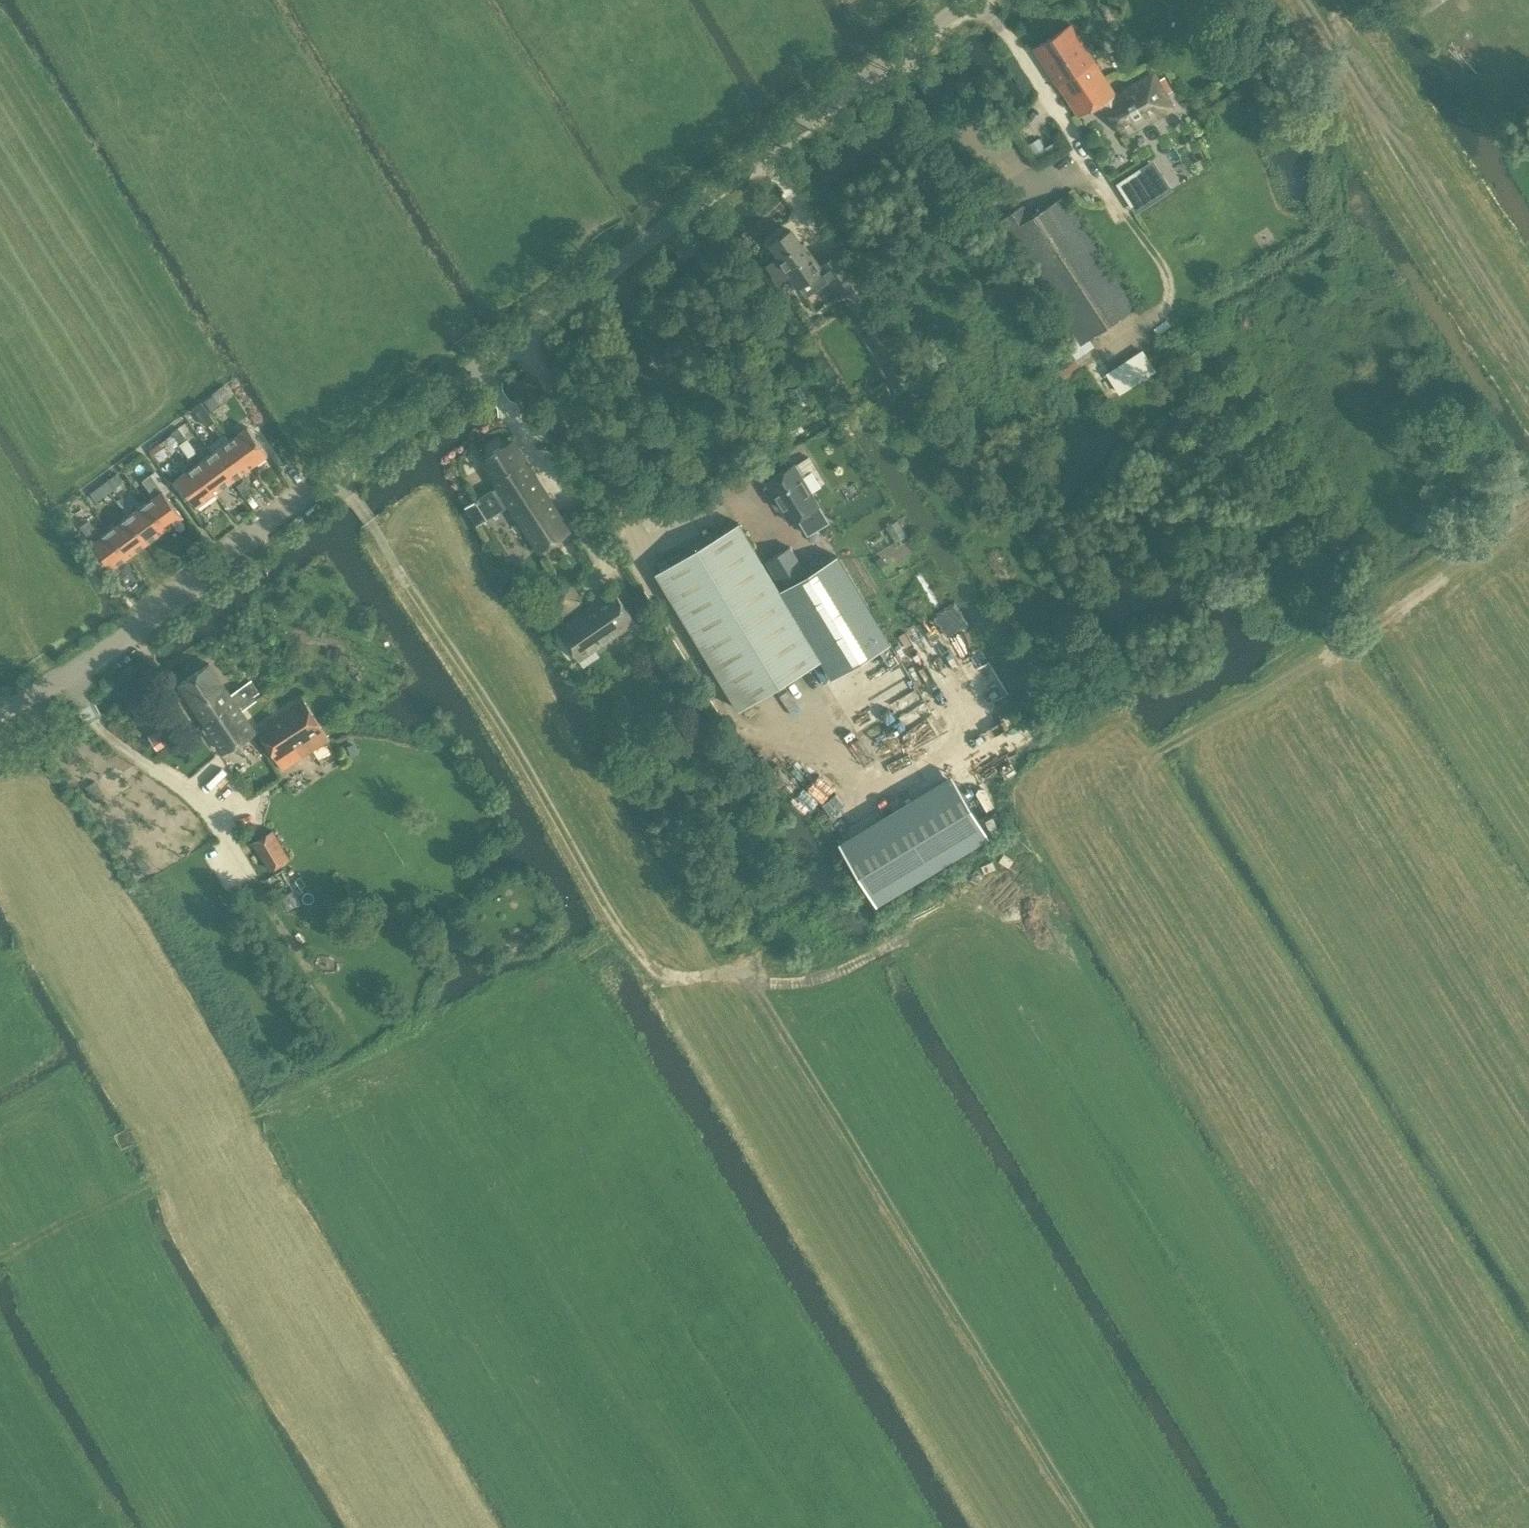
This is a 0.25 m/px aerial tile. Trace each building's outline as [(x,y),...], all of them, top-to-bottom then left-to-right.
[(1437,0),(1413,0),(1421,11),(1437,0)] [(1104,78),(1069,24),(1034,47),(1057,84),(1067,100),(1104,78)] [(1172,106),(1165,95),(1172,91),(1164,76),(1157,80),(1152,71),(1113,92),(1104,78),(1067,100),(1076,116),(1100,104),(1124,135),(1172,106)] [(1030,145),(1038,158),(1048,152),(1040,138),(1030,145)] [(1154,191),(1139,168),(1116,183),(1131,206),(1154,191)] [(1082,344),(1135,309),(1061,197),(1030,218),(1022,206),(1000,220),(1082,344)] [(809,255),(807,256),(789,230),(771,243),(779,255),(766,264),(778,281),(789,274),(798,287),(799,287),(806,296),(827,281),(838,297),(858,283),(837,253),(817,267),(809,255)] [(663,409),(693,389),(665,346),(635,365),(663,409)] [(219,405),(212,395),(204,401),(211,411),(219,405)] [(215,421),(201,401),(193,407),(207,427),(215,421)] [(178,427),(171,433),(178,443),(186,437),(178,427)] [(246,427),(228,440),(248,467),(266,454),(246,427)] [(171,435),(149,451),(157,462),(180,446),(171,435)] [(228,440),(211,453),(231,480),(248,467),(228,440)] [(512,510),(543,490),(513,442),(481,462),(497,487),(465,507),(476,525),(508,504),(512,510)] [(211,453),(194,466),(214,493),(231,480),(211,453)] [(790,522),(797,518),(807,535),(829,523),(793,464),(765,481),(767,484),(764,488),(769,497),(775,497),(790,522)] [(196,506),(214,493),(194,466),(176,479),(196,506)] [(115,475),(103,483),(108,491),(120,482),(115,475)] [(154,496),(146,502),(165,528),(181,516),(162,490),(161,490),(150,475),(142,480),(154,496)] [(95,500),(108,491),(103,483),(90,493),(95,500)] [(543,490),(512,510),(533,544),(529,547),(532,552),(536,549),(537,551),(569,530),(543,490)] [(165,528),(146,502),(127,516),(146,542),(163,530),(165,528)] [(127,516),(109,529),(129,555),(146,542),(127,516)] [(111,568),(129,555),(109,529),(99,536),(88,520),(81,526),(92,541),(91,542),(111,568)] [(821,660),(779,591),(738,522),(655,572),(738,709),(820,660),(821,660)] [(766,561),(781,586),(805,571),(790,547),(766,561)] [(889,641),(837,556),(779,591),(821,660),(820,660),(831,677),(889,641)] [(578,660),(634,621),(613,591),(557,630),(578,660)] [(234,703),(237,707),(241,704),(243,708),(255,700),(252,696),(257,693),(249,681),(229,695),(208,664),(177,685),(203,724),(234,703)] [(303,701),(257,730),(282,769),(328,739),(303,701)] [(234,703),(203,724),(222,753),(253,732),(237,707),(234,703)] [(273,829),(252,842),(269,871),(290,858),(273,829)]
